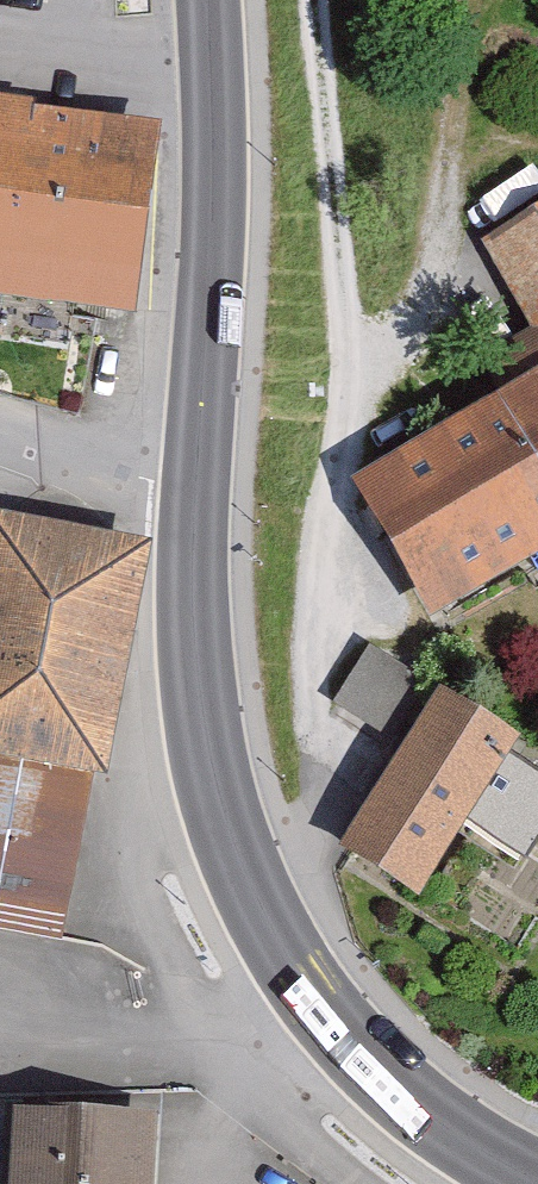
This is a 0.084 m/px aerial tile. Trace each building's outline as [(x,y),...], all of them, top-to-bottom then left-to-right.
[(0,115),(0,307),(115,321),(137,132),(0,115)] [(519,339),(464,370),(482,403),(334,486),(413,626),(537,556),(537,220),(473,256),(519,339)] [(52,951),(80,787),(89,788),(129,551),(0,529),(0,942),(52,951)] [(413,687),(364,657),(329,715),(379,745),(413,687)] [(500,751),(425,702),(324,859),(399,908),(500,751)] [(0,1121),(0,1183),(145,1183),(146,1123),(0,1121)]
